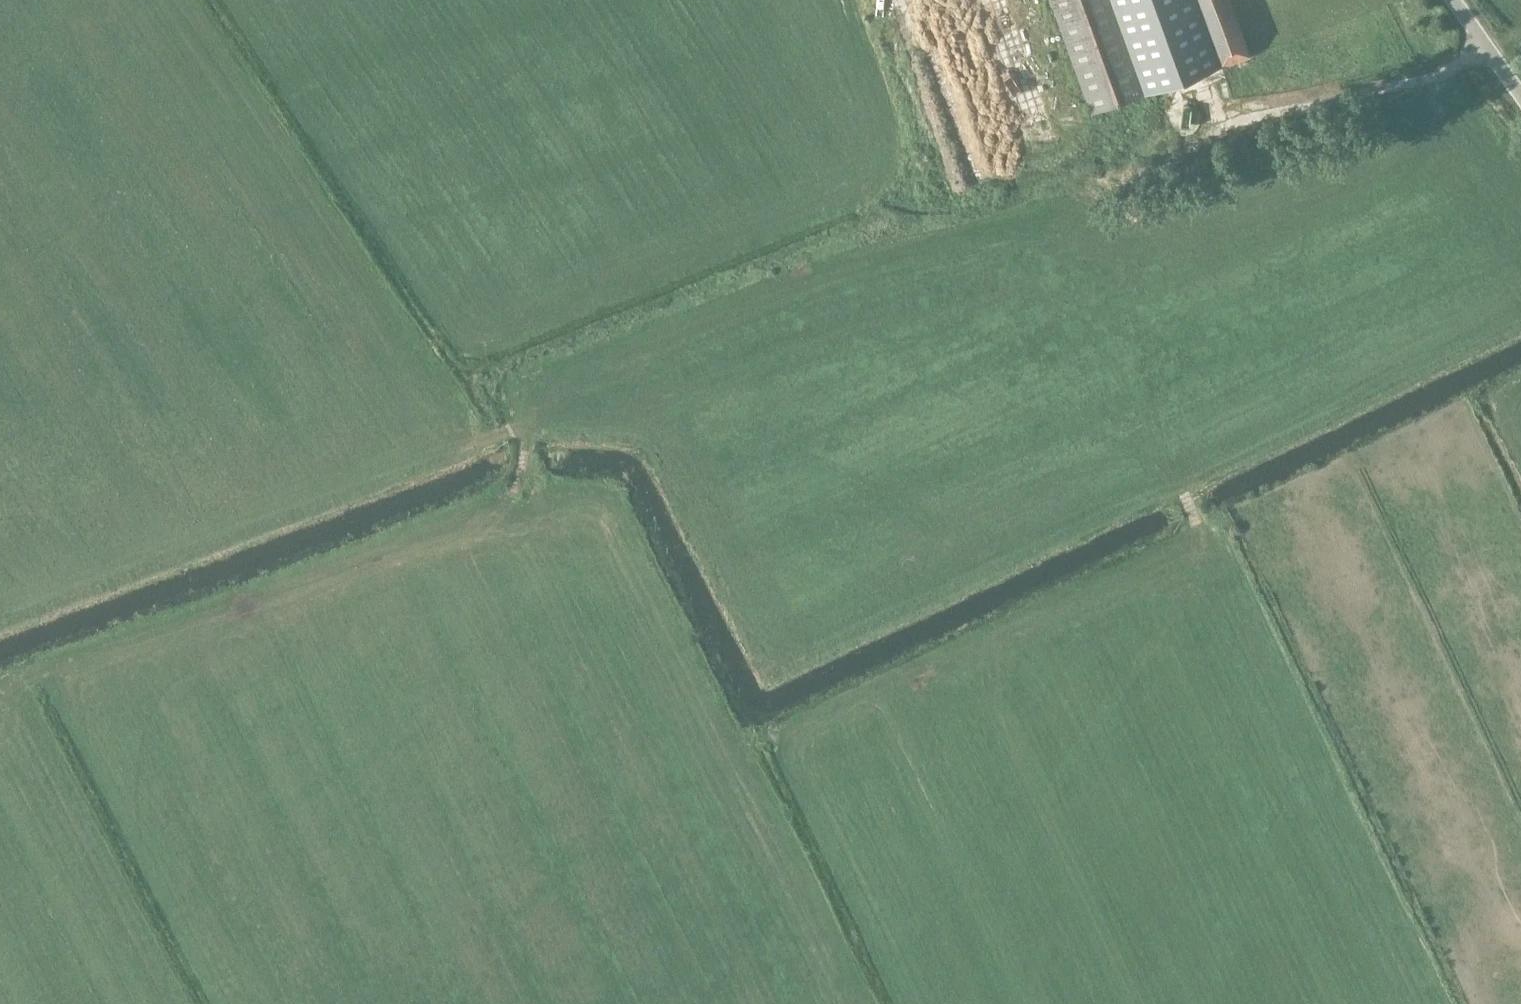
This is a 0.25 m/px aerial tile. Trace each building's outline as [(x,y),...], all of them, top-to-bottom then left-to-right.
[(1090,113),(1248,55),(1228,0),(1048,0),(1090,113)]
